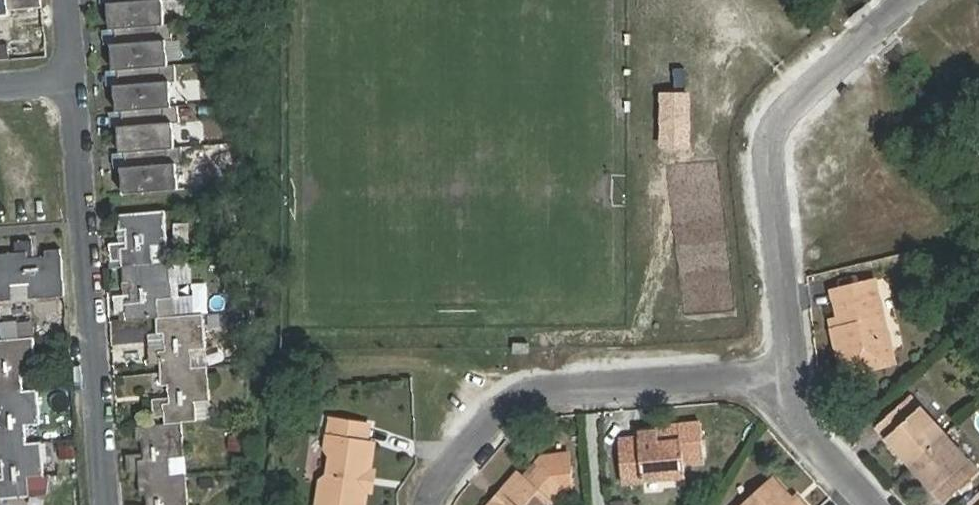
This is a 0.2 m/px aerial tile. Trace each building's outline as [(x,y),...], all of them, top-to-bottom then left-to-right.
[(7,11),(42,8),(42,0),(6,0),(7,11)] [(165,24),(163,0),(125,0),(126,0),(108,2),(110,28),(128,27),(131,26),(165,24)] [(131,68),(168,65),(166,39),(173,38),(171,23),(165,24),(131,26),(128,27),(129,42),(111,43),(114,70),(131,68)] [(110,28),(103,29),(104,44),(111,43),(129,42),(128,27),(110,28)] [(168,107),(172,106),(170,80),(176,80),(175,65),(168,65),(131,68),(132,83),(115,84),(117,111),(134,109),(168,107)] [(114,70),(106,70),(107,85),(115,84),(132,83),(131,68),(114,70)] [(689,93),(657,93),(657,149),(689,150),(689,93)] [(138,151),(175,148),(173,121),(179,121),(178,106),(172,106),(168,107),(134,109),(136,124),(118,126),(120,152),(138,151)] [(117,111),(109,111),(111,126),(118,126),(136,124),(134,109),(117,111)] [(124,194),(178,189),(176,163),(183,162),(181,147),(175,148),(138,151),(139,166),(121,167),(124,194)] [(120,152),(113,153),(114,168),(121,167),(139,166),(138,151),(120,152)] [(166,211),(118,214),(118,230),(125,230),(126,247),(109,248),(110,262),(121,261),(121,268),(154,265),(153,246),(168,245),(166,211)] [(171,243),(187,243),(187,221),(170,222),(171,243)] [(65,296),(61,248),(45,249),(45,256),(33,257),(32,240),(14,242),(14,252),(0,253),(0,301),(12,300),(12,285),(28,284),(29,299),(65,296)] [(130,282),(131,299),(114,300),(115,314),(126,313),(126,320),(157,317),(158,317),(157,298),(172,297),(169,264),(154,265),(121,268),(123,282),(130,282)] [(885,344),(879,320),(884,318),(875,280),(832,291),(841,328),(832,330),(843,374),(894,362),(890,343),(885,344)] [(235,311),(249,310),(248,300),(234,302),(235,311)] [(161,370),(193,367),(191,350),(206,348),(203,313),(158,317),(157,317),(158,333),(163,333),(164,346),(148,346),(149,364),(161,364),(161,370)] [(33,337),(2,339),(0,339),(0,393),(23,391),(22,373),(37,372),(33,337)] [(164,416),(164,423),(178,421),(181,421),(197,419),(196,402),(210,401),(207,365),(193,367),(161,370),(162,372),(160,372),(161,386),(168,385),(169,397),(152,399),(153,417),(164,416)] [(27,444),(26,425),(40,424),(37,390),(23,391),(0,393),(0,446),(27,444)] [(911,394),(875,427),(910,465),(946,433),(911,394)] [(317,504),(365,504),(374,443),(367,442),(369,425),(330,419),(326,448),(331,455),(328,475),(321,481),(317,504)] [(127,472),(138,472),(139,479),(171,476),(170,458),(184,456),(181,421),(178,421),(164,423),(135,426),(136,439),(142,439),(142,453),(126,455),(127,472)] [(705,461),(701,423),(673,426),(674,430),(638,433),(638,438),(619,440),(622,482),(686,477),(685,463),(705,461)] [(946,433),(910,465),(945,503),(969,481),(959,469),(970,459),(946,433)] [(2,461),(3,473),(0,473),(0,499),(31,496),(29,478),(45,476),(42,442),(27,444),(0,446),(0,461),(2,461)] [(496,504),(553,504),(568,488),(570,488),(567,452),(541,454),(496,504)] [(185,474),(171,476),(139,479),(140,494),(146,493),(147,504),(189,504),(185,474)] [(773,479),(744,504),(799,504),(773,479)]
